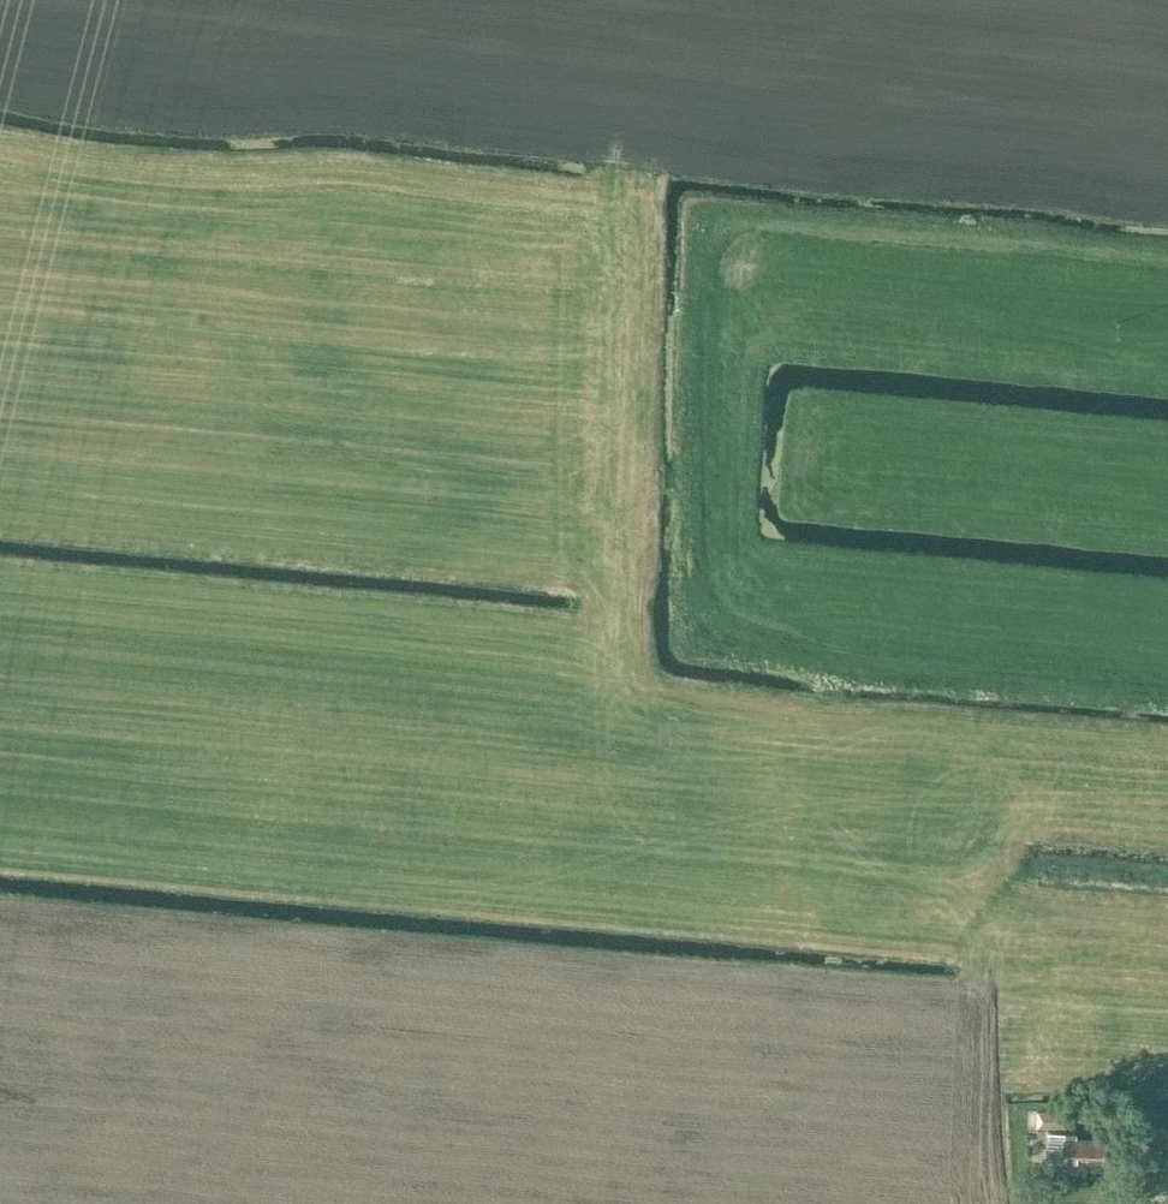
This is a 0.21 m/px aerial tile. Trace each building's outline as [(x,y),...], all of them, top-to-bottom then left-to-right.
[(1034,1111),(1033,1129),(1064,1130),(1065,1112),(1034,1111)] [(1108,1139),(1077,1139),(1077,1132),(1047,1131),(1046,1162),(1107,1164),(1108,1139)]
